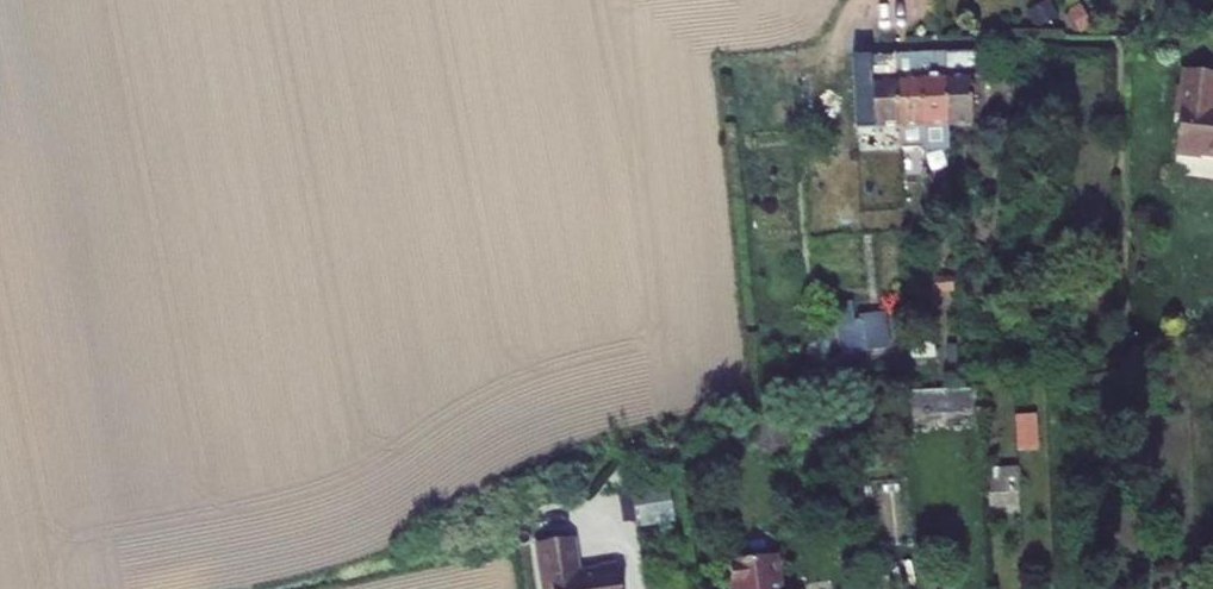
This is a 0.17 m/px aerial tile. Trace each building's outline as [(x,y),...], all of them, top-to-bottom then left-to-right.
[(1084,30),(1094,22),(1079,4),(1069,12),(1084,30)] [(970,77),(989,76),(988,50),(944,51),(945,71),(946,77),(947,125),(973,124),(973,120),(970,77)] [(920,53),(921,72),(945,71),(944,51),(920,53)] [(923,126),(921,78),(921,72),(920,53),(895,54),(899,126),(923,126)] [(854,81),(856,129),(899,126),(895,54),(852,56),(853,67),(878,66),(879,73),(879,81),(872,81),(854,81)] [(1183,68),(1181,88),(1178,87),(1176,104),(1181,104),(1178,151),(1182,151),(1202,153),(1202,151),(1212,152),(1212,73),(1183,68)] [(923,126),(947,125),(946,77),(921,78),(923,126)] [(854,315),(852,303),(836,305),(843,349),(887,342),(884,319),(854,322),(854,315)] [(883,311),(854,315),(854,322),(884,319),(883,311)] [(887,342),(843,349),(843,354),(887,348),(887,342)] [(1029,364),(1045,364),(1044,345),(1029,346),(1029,364)] [(813,389),(831,385),(829,369),(810,374),(813,389)] [(858,413),(875,410),(872,395),(856,398),(858,413)] [(1022,448),(1041,447),(1039,412),(1020,413),(1022,448)] [(1007,441),(983,442),(984,468),(1009,466),(1007,441)] [(1009,466),(984,468),(985,492),(1020,490),(1018,466),(1009,466)] [(637,526),(674,521),(669,486),(632,492),(637,526)] [(1021,510),(1020,490),(985,492),(986,512),(1021,510)] [(579,571),(574,539),(537,544),(543,588),(620,588),(617,565),(597,568),(598,572),(580,575),(579,571)] [(778,554),(728,562),(732,588),(743,587),(743,588),(783,588),(778,554)]
